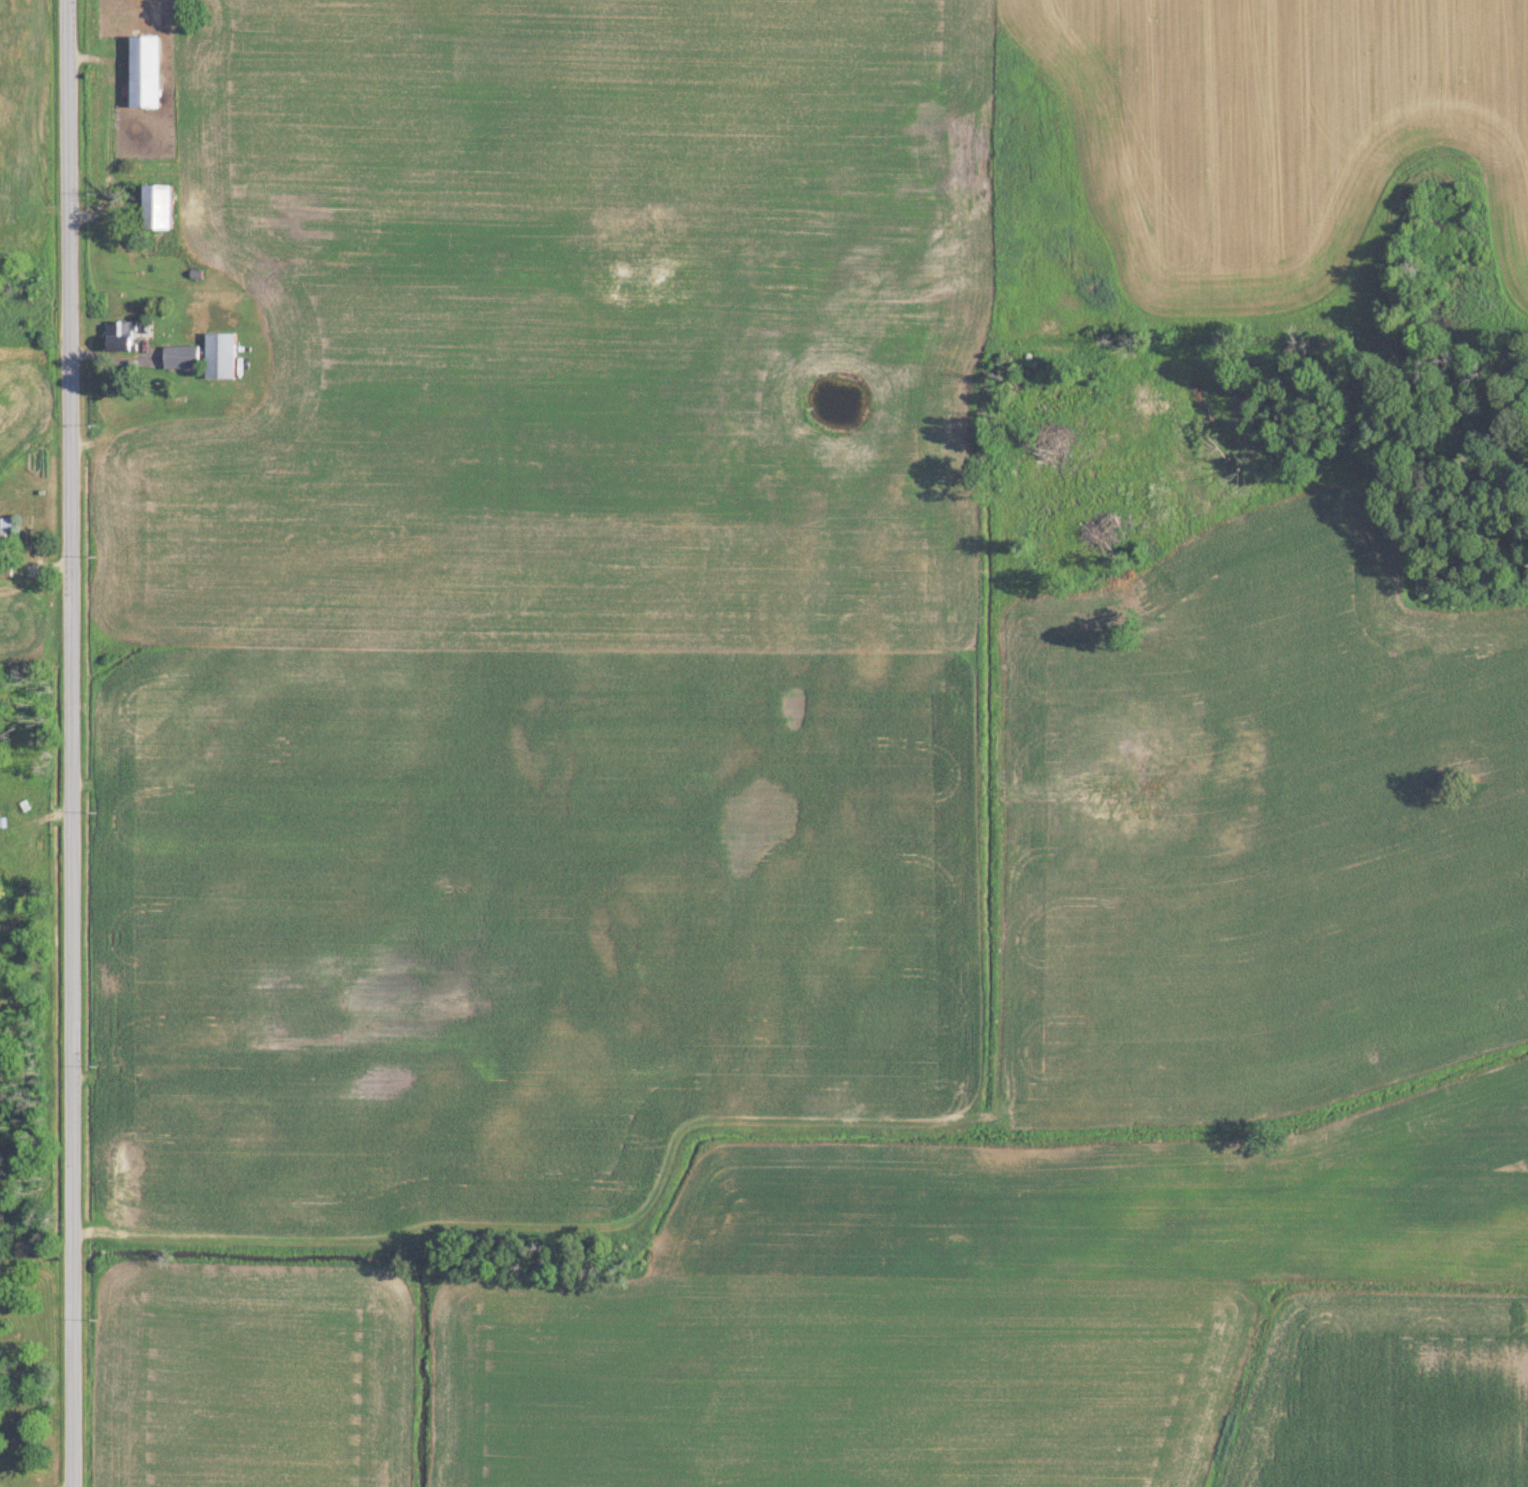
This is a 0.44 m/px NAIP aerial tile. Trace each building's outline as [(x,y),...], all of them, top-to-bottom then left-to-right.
[(132,107),(162,107),(162,36),(132,36),(132,107)] [(174,229),(174,184),(146,184),(146,229),(174,229)] [(135,321),(108,321),(108,351),(135,351),(135,321)] [(236,378),(236,333),(208,333),(207,378),(236,378)] [(166,367),(200,367),(200,346),(166,346),(166,367)] [(0,519),(0,550),(9,550),(9,532),(15,532),(15,519),(0,519)]
